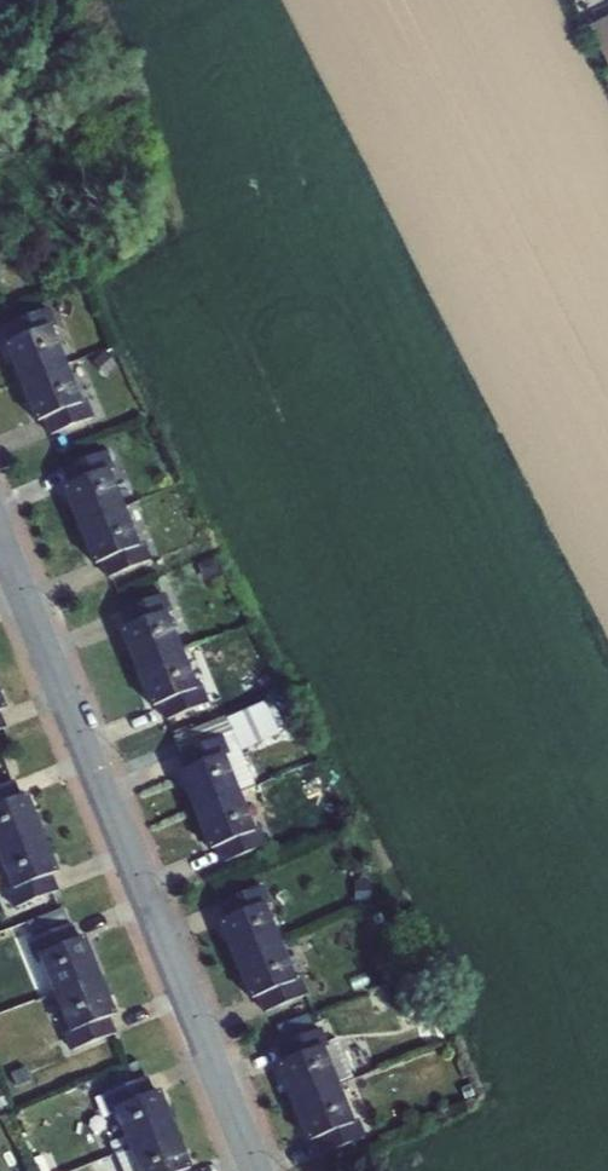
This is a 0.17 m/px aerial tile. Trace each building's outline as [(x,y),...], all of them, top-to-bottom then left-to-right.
[(588,27),(607,65),(607,17),(588,27)] [(50,307),(4,325),(11,342),(51,325),(52,328),(57,326),(50,307)] [(11,342),(4,345),(20,383),(66,363),(52,328),(51,325),(11,342)] [(103,351),(93,362),(106,377),(117,366),(103,351)] [(66,363),(20,383),(36,423),(43,420),(83,404),(82,400),(66,363)] [(83,404),(43,420),(49,436),(94,418),(86,399),(82,400),(83,404)] [(107,450),(62,468),(68,484),(109,468),(110,470),(115,469),(107,450)] [(68,484),(62,487),(77,525),(124,506),(110,470),(109,468),(68,484)] [(124,506),(77,525),(93,565),(101,562),(140,546),(139,543),(124,506)] [(145,541),(139,543),(140,546),(101,562),(107,577),(152,560),(145,541)] [(165,592),(120,611),(127,626),(166,610),(167,613),(173,611),(165,592)] [(127,626),(120,629),(136,668),(182,649),(167,613),(166,610),(127,626)] [(182,649),(136,668),(152,707),(159,705),(198,688),(197,685),(182,649)] [(198,688),(159,705),(165,720),(210,702),(202,683),(197,685),(198,688)] [(266,705),(265,706),(273,725),(276,724),(278,729),(280,734),(291,729),(289,725),(287,719),(290,718),(282,700),(282,698),(266,705)] [(287,698),(282,700),(290,718),(287,719),(289,725),(296,722),(287,698)] [(224,753),(239,791),(254,785),(240,749),(276,734),(275,730),(278,729),(276,724),(273,725),(265,706),(266,705),(264,700),(174,736),(186,768),(224,753)] [(187,769),(179,772),(193,810),(239,791),(224,753),(186,768),(187,769)] [(21,796),(14,780),(0,786),(0,804),(21,796)] [(239,791),(193,810),(209,850),(216,847),(216,848),(256,832),(255,829),(239,791)] [(0,804),(0,849),(42,832),(27,794),(21,796),(0,804)] [(260,827),(255,829),(256,832),(216,848),(222,863),(268,845),(260,827)] [(0,849),(0,859),(12,889),(13,891),(53,874),(58,872),(42,832),(0,849)] [(59,890),(53,874),(13,891),(12,889),(7,891),(14,908),(59,890)] [(354,883),(354,901),(372,901),(371,883),(354,883)] [(264,885),(219,903),(225,918),(264,902),(266,906),(272,903),(264,885)] [(225,918),(218,921),(234,961),(281,942),(266,906),(264,902),(225,918)] [(35,938),(70,923),(61,907),(28,921),(35,938)] [(384,912),(366,918),(373,936),(391,930),(384,912)] [(38,954),(79,939),(72,923),(70,923),(35,938),(27,941),(34,960),(40,958),(38,954)] [(79,939),(38,954),(40,958),(54,994),(100,975),(84,936),(79,939)] [(296,978),(281,942),(234,961),(250,1000),(257,997),(297,980),(296,978)] [(117,1015),(100,975),(54,994),(69,1030),(70,1033),(110,1017),(117,1015)] [(300,976),(296,978),(297,980),(257,997),(263,1012),(308,994),(300,976)] [(117,1033),(110,1017),(70,1033),(69,1030),(65,1032),(72,1050),(117,1033)] [(321,1027),(276,1045),(283,1061),(323,1045),(324,1048),(329,1046),(321,1027)] [(336,1038),(329,1046),(324,1048),(339,1084),(352,1076),(336,1038)] [(283,1061),(277,1064),(293,1102),(339,1084),(324,1048),(323,1045),(283,1061)] [(138,1061),(127,1065),(131,1073),(141,1069),(138,1061)] [(114,1108),(154,1093),(147,1076),(103,1094),(110,1112),(115,1110),(114,1108)] [(339,1084),(293,1102),(309,1142),(315,1139),(355,1123),(353,1120),(339,1084)] [(154,1093),(114,1108),(115,1110),(130,1148),(176,1129),(160,1091),(154,1093)] [(355,1123),(315,1139),(321,1155),(366,1137),(358,1118),(353,1120),(355,1123)] [(130,1148),(140,1170),(183,1170),(185,1170),(191,1168),(176,1129),(130,1148)]
